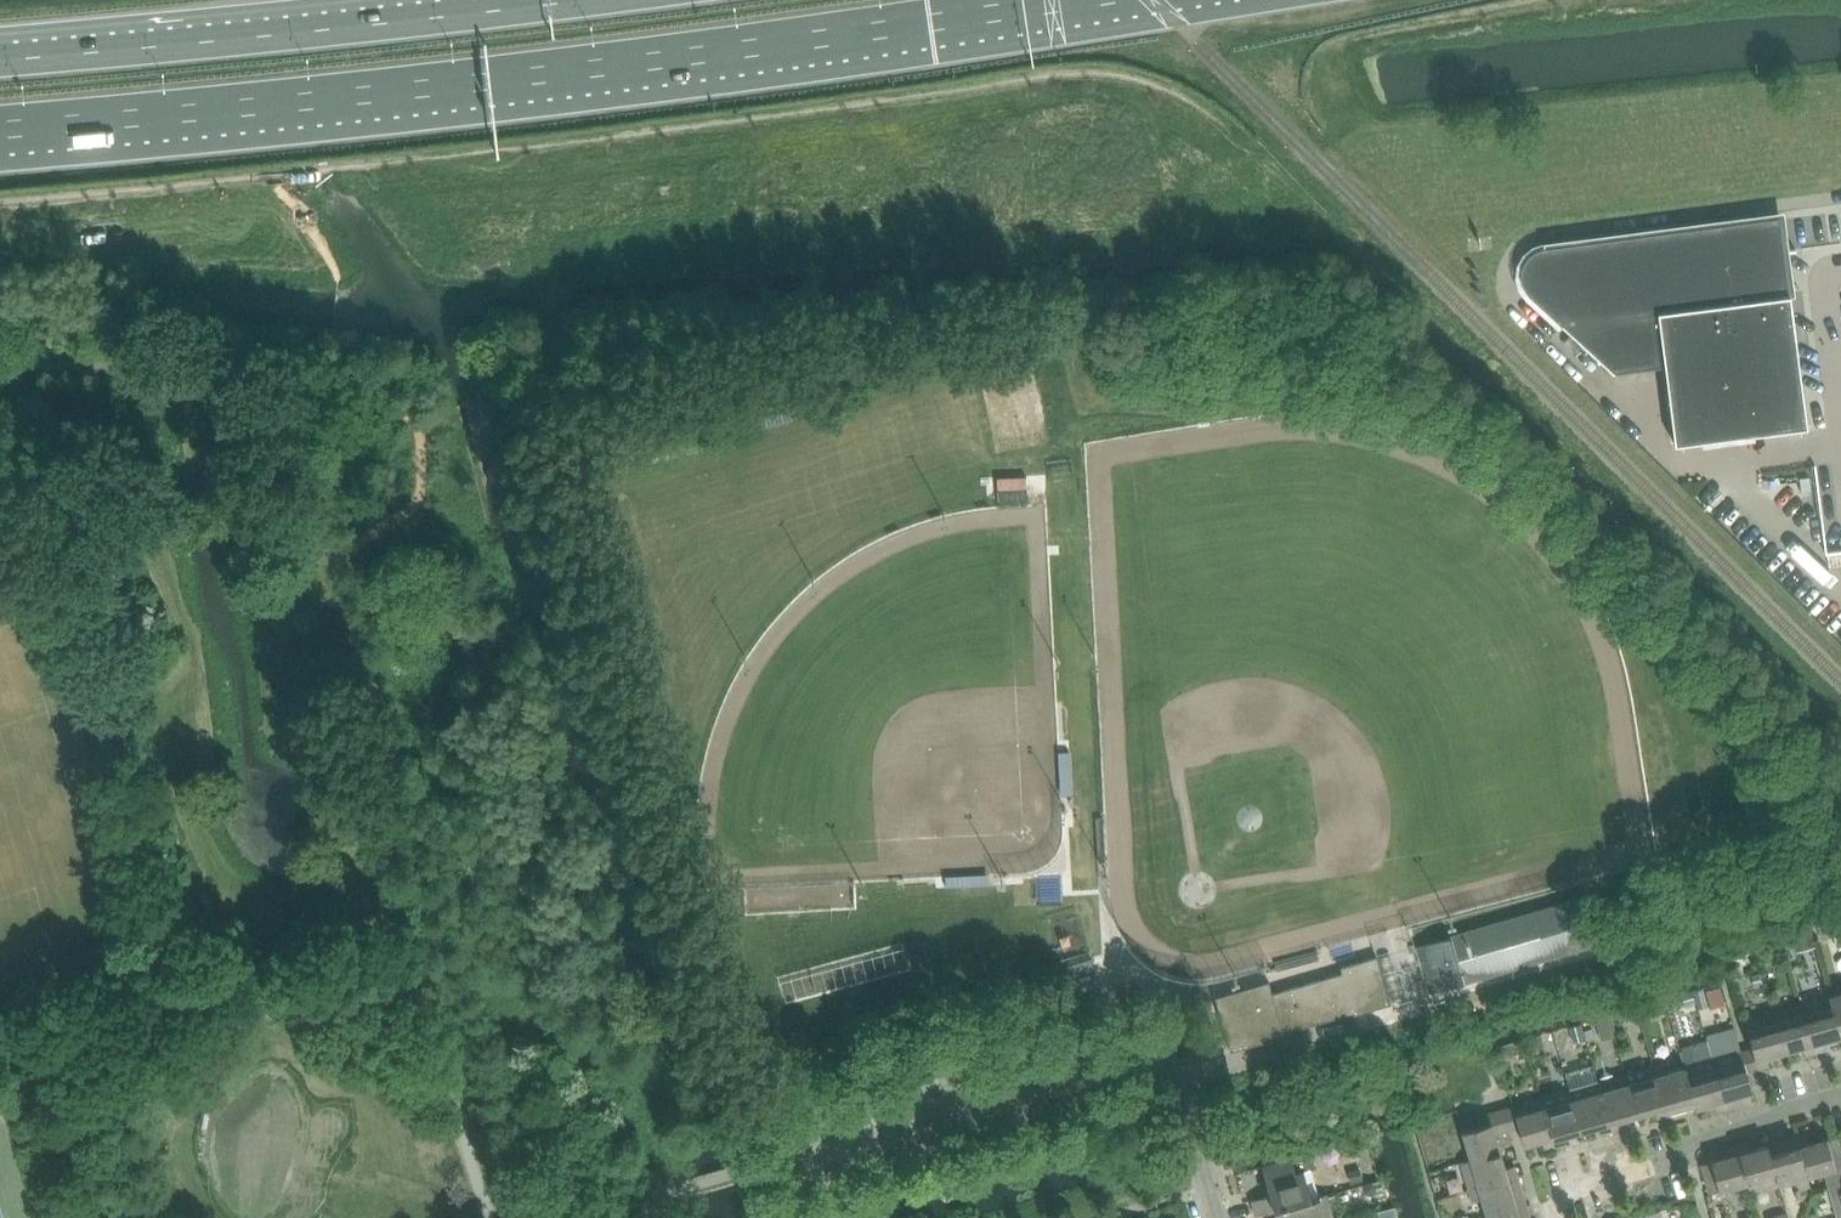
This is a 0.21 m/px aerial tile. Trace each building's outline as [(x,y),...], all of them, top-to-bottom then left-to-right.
[(1530,295),(1614,372),(1665,366),(1676,444),(1808,427),(1796,333),(1806,320),(1794,310),(1780,216),(1544,247),(1541,248),(1537,249),(1534,251),(1531,253),(1529,255),(1527,258),(1525,260),(1524,262),(1523,264),(1522,266),(1522,269),(1521,270),(1521,273),(1521,275),(1521,278),(1522,281),(1522,283),(1524,286),(1526,290),(1528,293),(1530,295)] [(1171,419),(1151,423),(1152,428),(1171,424),(1171,419)] [(1660,702),(1656,704),(1669,741),(1673,740),(1660,702)] [(1599,878),(1561,889),(1562,893),(1600,883),(1599,878)] [(1585,896),(1417,946),(1422,963),(1431,993),(1599,943),(1585,896)] [(1835,912),(1816,918),(1821,937),(1840,932),(1835,912)] [(1810,926),(1791,931),(1795,946),(1814,941),(1810,926)] [(1780,934),(1762,939),(1767,956),(1785,951),(1780,934)] [(1318,953),(1276,964),(1278,971),(1320,959),(1318,953)] [(1215,997),(1226,1033),(1231,1051),(1285,1035),(1285,1033),(1354,1013),(1355,1015),(1387,1006),(1392,1004),(1377,956),(1341,967),(1343,973),(1273,993),(1269,981),(1215,997)] [(1562,959),(1550,963),(1551,966),(1554,975),(1565,972),(1563,963),(1562,959)] [(1759,973),(1752,975),(1754,986),(1762,984),(1759,973)] [(1703,989),(1695,991),(1700,1009),(1708,1006),(1703,989)] [(1693,992),(1679,996),(1682,1007),(1696,1003),(1693,992)] [(1830,996),(1840,1035),(1840,992),(1830,996)] [(1802,1004),(1816,1053),(1827,1049),(1824,1040),(1840,1035),(1830,996),(1802,1004)] [(1663,1003),(1652,1006),(1655,1015),(1666,1012),(1663,1003)] [(1816,1053),(1802,1004),(1774,1012),(1785,1051),(1802,1046),(1804,1056),(1816,1053)] [(1637,1006),(1624,1010),(1627,1021),(1640,1017),(1637,1006)] [(1774,1012),(1745,1020),(1753,1048),(1759,1069),(1770,1065),(1768,1056),(1785,1051),(1774,1012)] [(1582,1024),(1569,1027),(1574,1042),(1586,1039),(1584,1030),(1582,1024)] [(1593,1028),(1584,1030),(1586,1039),(1595,1036),(1593,1028)] [(1539,1034),(1525,1038),(1528,1049),(1542,1045),(1539,1034)] [(1505,1044),(1496,1047),(1497,1049),(1500,1059),(1509,1056),(1505,1044)] [(1747,1050),(1742,1051),(1748,1072),(1753,1071),(1759,1069),(1753,1048),(1747,1050)] [(1727,1108),(1738,1105),(1735,1095),(1753,1090),(1748,1072),(1742,1051),(1713,1059),(1727,1108)] [(1716,1111),(1727,1108),(1713,1059),(1685,1067),(1696,1106),(1713,1102),(1716,1111)] [(1668,1114),(1696,1106),(1685,1067),(1668,1072),(1665,1062),(1654,1065),(1668,1114)] [(1668,1114),(1654,1065),(1626,1074),(1637,1113),(1654,1108),(1657,1118),(1668,1114)] [(1598,1082),(1612,1131),(1623,1127),(1621,1117),(1637,1113),(1626,1074),(1598,1082)] [(1601,1134),(1612,1131),(1598,1082),(1570,1090),(1581,1129),(1598,1124),(1601,1134)] [(1570,1090),(1542,1098),(1556,1147),(1567,1143),(1565,1134),(1581,1129),(1570,1090)] [(1542,1140),(1545,1150),(1556,1147),(1542,1098),(1513,1106),(1520,1127),(1525,1145),(1542,1140)] [(1472,1116),(1497,1110),(1495,1099),(1470,1105),(1472,1116)] [(1507,1108),(1499,1110),(1506,1131),(1514,1129),(1520,1127),(1513,1106),(1507,1108)] [(1466,1140),(1471,1159),(1501,1151),(1496,1134),(1506,1131),(1499,1110),(1448,1124),(1454,1143),(1466,1140)] [(1840,1175),(1840,1149),(1837,1136),(1810,1144),(1807,1134),(1796,1137),(1807,1176),(1808,1176),(1825,1171),(1827,1179),(1840,1175)] [(1808,1176),(1807,1176),(1796,1137),(1768,1145),(1779,1184),(1796,1179),(1799,1187),(1799,1189),(1807,1187),(1811,1186),(1808,1176)] [(1748,1140),(1737,1143),(1748,1182),(1750,1192),(1779,1184),(1768,1145),(1751,1150),(1748,1140)] [(1748,1182),(1737,1143),(1726,1147),(1729,1156),(1702,1164),(1710,1193),(1748,1182)] [(1501,1151),(1471,1159),(1461,1162),(1469,1190),(1518,1176),(1515,1165),(1505,1168),(1501,1151)] [(1311,1152),(1292,1158),(1262,1166),(1271,1195),(1252,1200),(1256,1216),(1283,1208),(1319,1198),(1319,1196),(1312,1171),(1316,1170),(1311,1152)] [(1359,1167),(1347,1170),(1350,1180),(1362,1177),(1359,1167)] [(1482,1199),(1487,1215),(1526,1204),(1518,1176),(1469,1190),(1473,1201),(1482,1199)] [(1829,1186),(1838,1217),(1840,1217),(1840,1183),(1829,1186)] [(1799,1187),(1795,1189),(1798,1199),(1809,1196),(1807,1187),(1799,1189),(1799,1187)] [(1286,1217),(1343,1217),(1336,1191),(1319,1196),(1319,1198),(1283,1208),(1286,1217)] [(1526,1204),(1487,1215),(1488,1217),(1530,1217),(1526,1204)]
